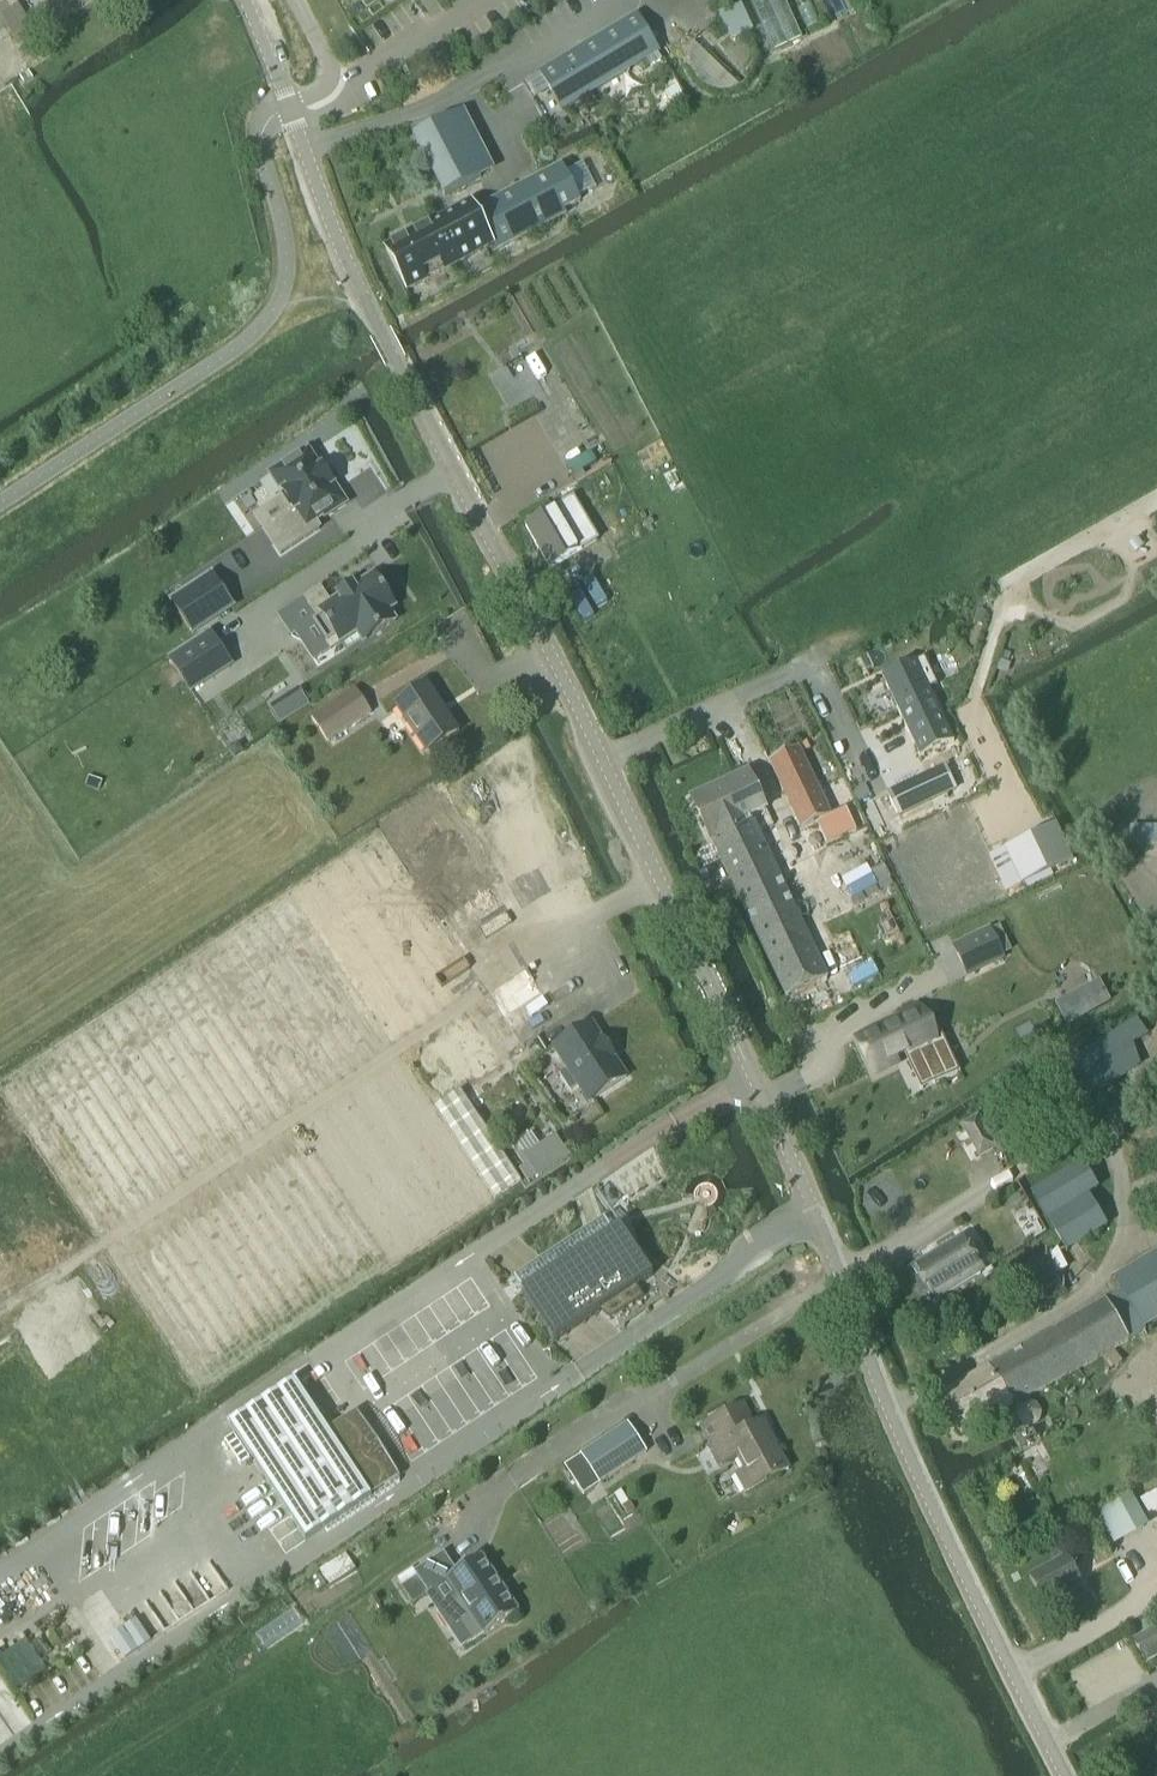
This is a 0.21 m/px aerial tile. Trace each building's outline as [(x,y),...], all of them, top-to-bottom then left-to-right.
[(739,3),(723,11),(729,24),(731,24),(737,26),(742,29),(746,33),(752,30),(739,3)] [(33,28),(19,5),(0,16),(15,39),(33,28)] [(637,14),(539,73),(561,110),(660,51),(637,14)] [(747,59),(742,72),(750,75),(751,74),(753,69),(755,64),(755,62),(747,59)] [(463,111),(412,137),(444,197),(494,171),(463,111)] [(561,166),(476,212),(493,244),(495,249),(564,213),(562,210),(579,201),(561,166)] [(476,212),(471,202),(384,247),(406,289),(493,244),(476,212)] [(303,452),(271,473),(283,493),(279,495),(290,512),(271,524),(280,538),(273,543),(280,554),(320,528),(314,519),(322,514),(324,516),(345,503),(332,483),(334,482),(323,466),(319,469),(308,453),(305,455),(303,452)] [(557,507),(525,525),(535,542),(537,541),(541,548),(539,549),(550,567),(581,549),(598,540),(573,497),(557,506),(557,507)] [(212,574),(172,600),(193,632),(233,606),(212,574)] [(320,589),(304,599),(317,618),(313,621),(327,643),(337,637),(340,642),(356,632),(360,638),(363,641),(395,620),(389,610),(395,606),(373,574),(354,586),(353,584),(337,594),(339,597),(329,603),(320,589)] [(210,632),(170,659),(191,691),(231,664),(210,632)] [(916,660),(881,676),(919,757),(954,741),(929,688),(937,685),(924,657),(916,661),(916,660)] [(427,684),(395,705),(426,752),(458,731),(427,684)] [(355,688),(311,717),(327,741),(371,712),(355,688)] [(290,715),(309,704),(299,689),(280,701),(290,715)] [(280,701),(271,707),(280,721),(290,715),(280,701)] [(799,747),(768,761),(801,830),(816,823),(824,840),(826,845),(857,830),(847,808),(831,815),(802,753),(799,747)] [(945,766),(932,773),(942,794),(955,788),(945,766)] [(747,771),(690,798),(711,841),(712,841),(754,821),(768,814),(747,771)] [(852,790),(856,799),(869,793),(864,784),(852,790)] [(754,821),(712,841),(786,996),(828,976),(759,831),(754,821)] [(989,929),(954,946),(967,975),(1003,958),(989,929)] [(1074,993),(1056,1003),(1067,1026),(1086,1015),(1074,993)] [(897,1019),(856,1038),(874,1075),(897,1064),(896,1063),(893,1064),(891,1061),(908,1053),(934,1084),(960,1071),(958,1068),(956,1069),(931,1017),(933,1016),(932,1012),(923,1016),(917,1005),(895,1015),(897,1019)] [(1136,1017),(1040,1077),(1063,1114),(1100,1091),(1137,1068),(1132,1042),(1146,1033),(1136,1017)] [(553,1047),(567,1069),(558,1074),(570,1091),(578,1086),(588,1101),(625,1077),(612,1057),(613,1057),(601,1038),(600,1039),(590,1023),(553,1047)] [(460,1090),(435,1107),(496,1199),(521,1182),(460,1090)] [(977,1117),(962,1125),(979,1154),(994,1146),(977,1117)] [(1091,1204),(1101,1198),(1080,1163),(1031,1193),(1047,1219),(1048,1219),(1067,1250),(1105,1226),(1091,1204)] [(604,1221),(514,1280),(521,1292),(553,1340),(598,1310),(652,1275),(620,1226),(611,1232),(604,1221)] [(962,1236),(911,1268),(918,1278),(916,1282),(921,1290),(925,1291),(931,1301),(982,1269),(962,1236)] [(1112,1276),(1120,1290),(1105,1299),(1105,1300),(940,1394),(962,1433),(1127,1339),(1125,1336),(1156,1318),(1156,1251),(1112,1276)] [(294,1380),(229,1423),(305,1540),(370,1497),(294,1380)] [(1038,1420),(1039,1415),(1040,1412),(1035,1404),(1027,1401),(1019,1406),(1016,1415),(1021,1422),(1025,1423),(1030,1425),(1038,1420)] [(736,1456),(743,1470),(734,1475),(743,1492),(787,1468),(761,1420),(753,1425),(742,1404),(700,1426),(721,1464),(736,1456)] [(581,1456),(566,1466),(583,1492),(598,1482),(644,1451),(626,1423),(580,1454),(581,1456)] [(1140,1499),(1147,1514),(1156,1508),(1156,1490),(1140,1499)] [(344,1552),(318,1568),(328,1584),(354,1568),(344,1552)] [(456,1572),(443,1553),(415,1572),(428,1592),(448,1579),(458,1595),(446,1603),(470,1640),(483,1632),(484,1634),(483,1634),(484,1635),(519,1612),(518,1611),(481,1556),(482,1556),(481,1555),(456,1572)] [(1064,1556),(1029,1576),(1045,1605),(1080,1585),(1064,1556)] [(1132,1640),(1145,1663),(1156,1656),(1156,1626),(1132,1640)]
